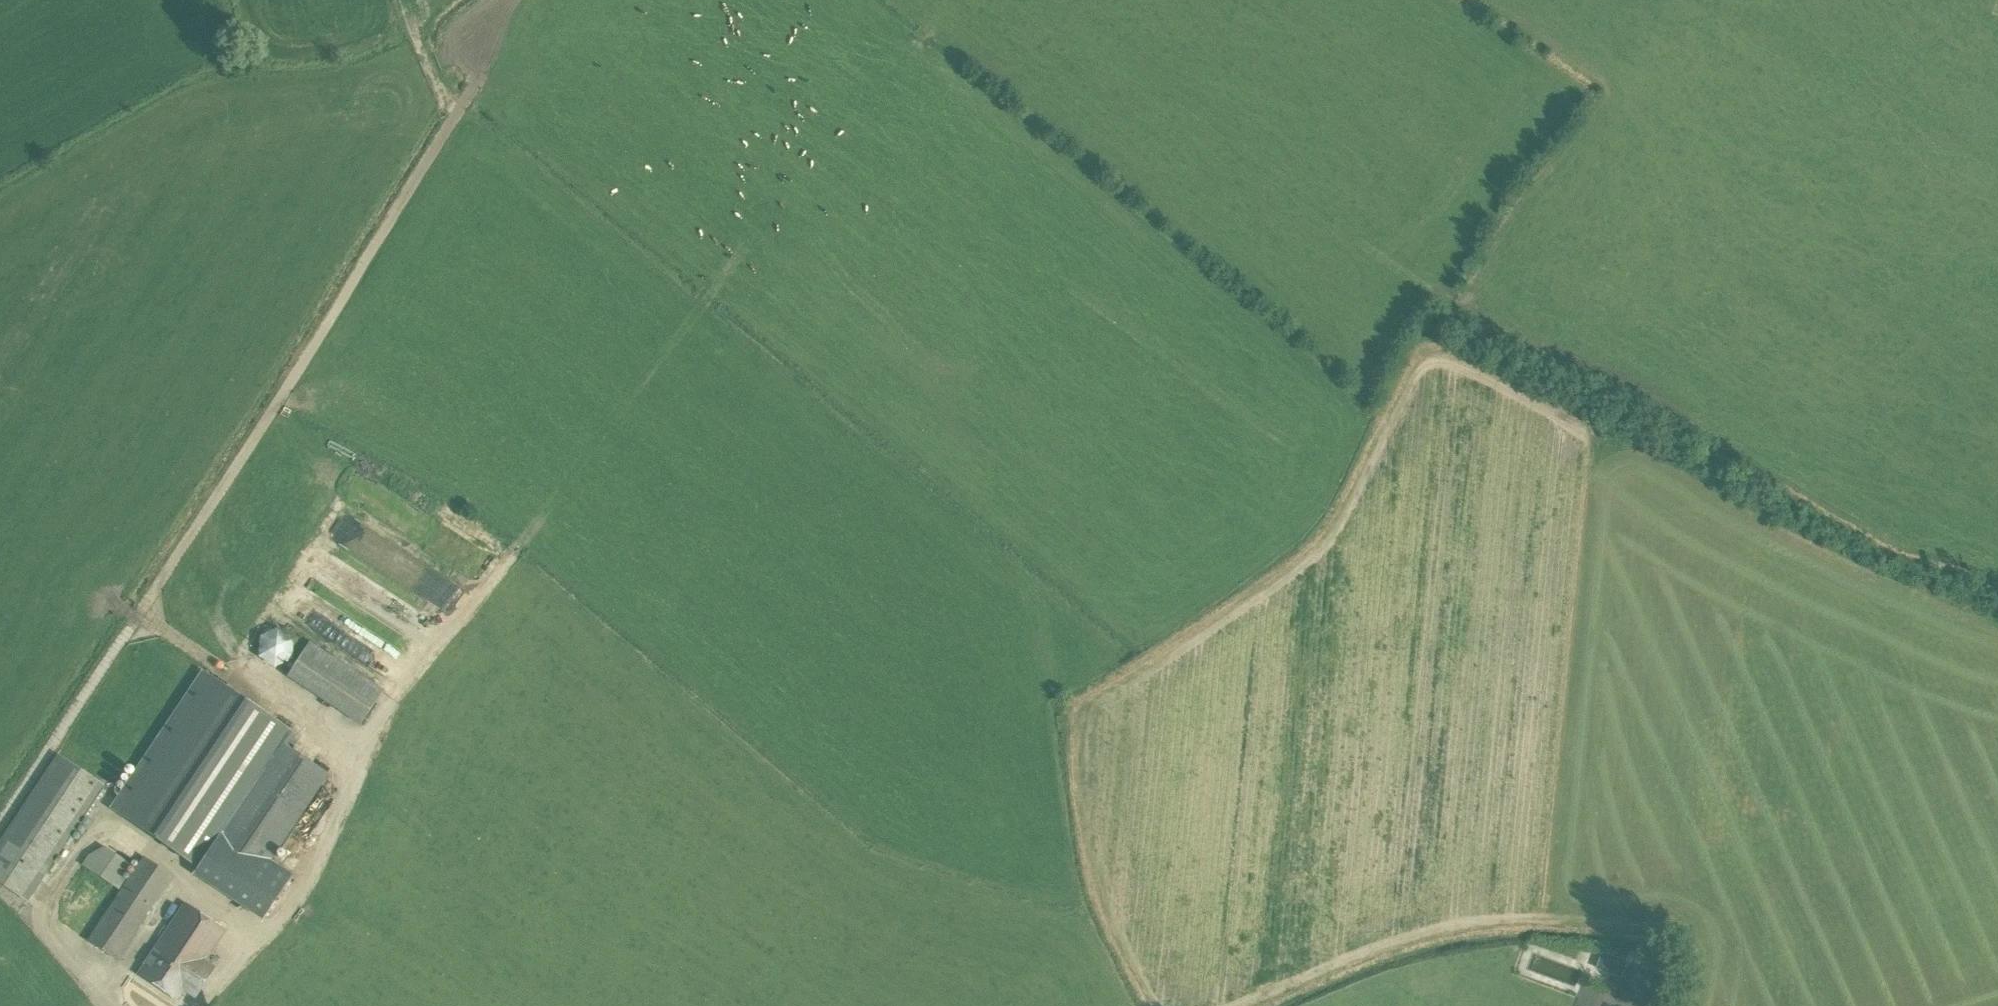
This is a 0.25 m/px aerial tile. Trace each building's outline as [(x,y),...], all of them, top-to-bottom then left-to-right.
[(275,668),(293,659),(294,639),(278,627),(259,636),(257,656),(275,668)] [(360,723),(381,690),(310,643),(289,676),(360,723)] [(272,854),(327,774),(194,683),(110,806),(199,866),(194,873),(261,919),(291,874),(262,853),(265,849),(272,854)] [(103,785),(57,755),(0,840),(0,881),(27,899),(103,785)] [(116,960),(172,876),(144,857),(88,941),(116,960)] [(195,995),(213,968),(204,962),(225,930),(184,904),(139,973),(179,1000),(186,989),(195,995)] [(1597,969),(1623,978),(1629,961),(1604,952),(1597,969)]
